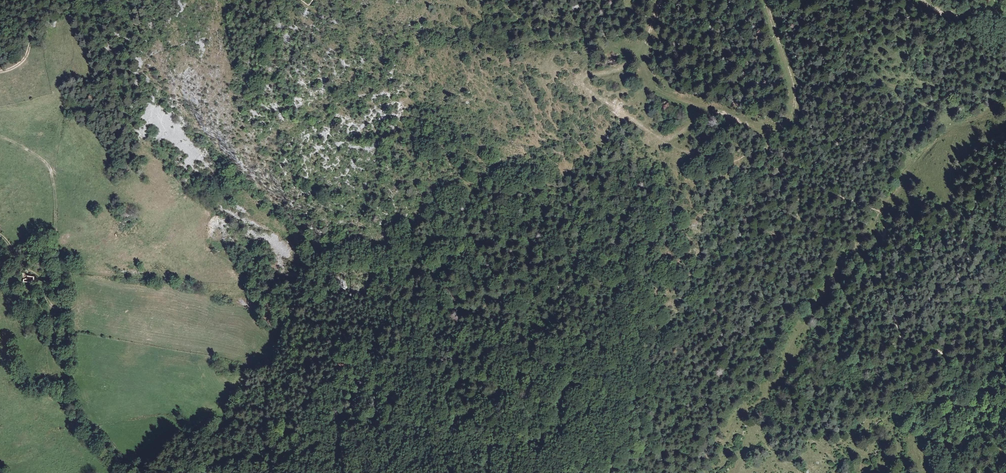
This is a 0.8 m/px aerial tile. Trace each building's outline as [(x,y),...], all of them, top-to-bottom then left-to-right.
[(23,278),(21,285),(32,288),(33,282),(27,281),(27,278),(23,278)]
